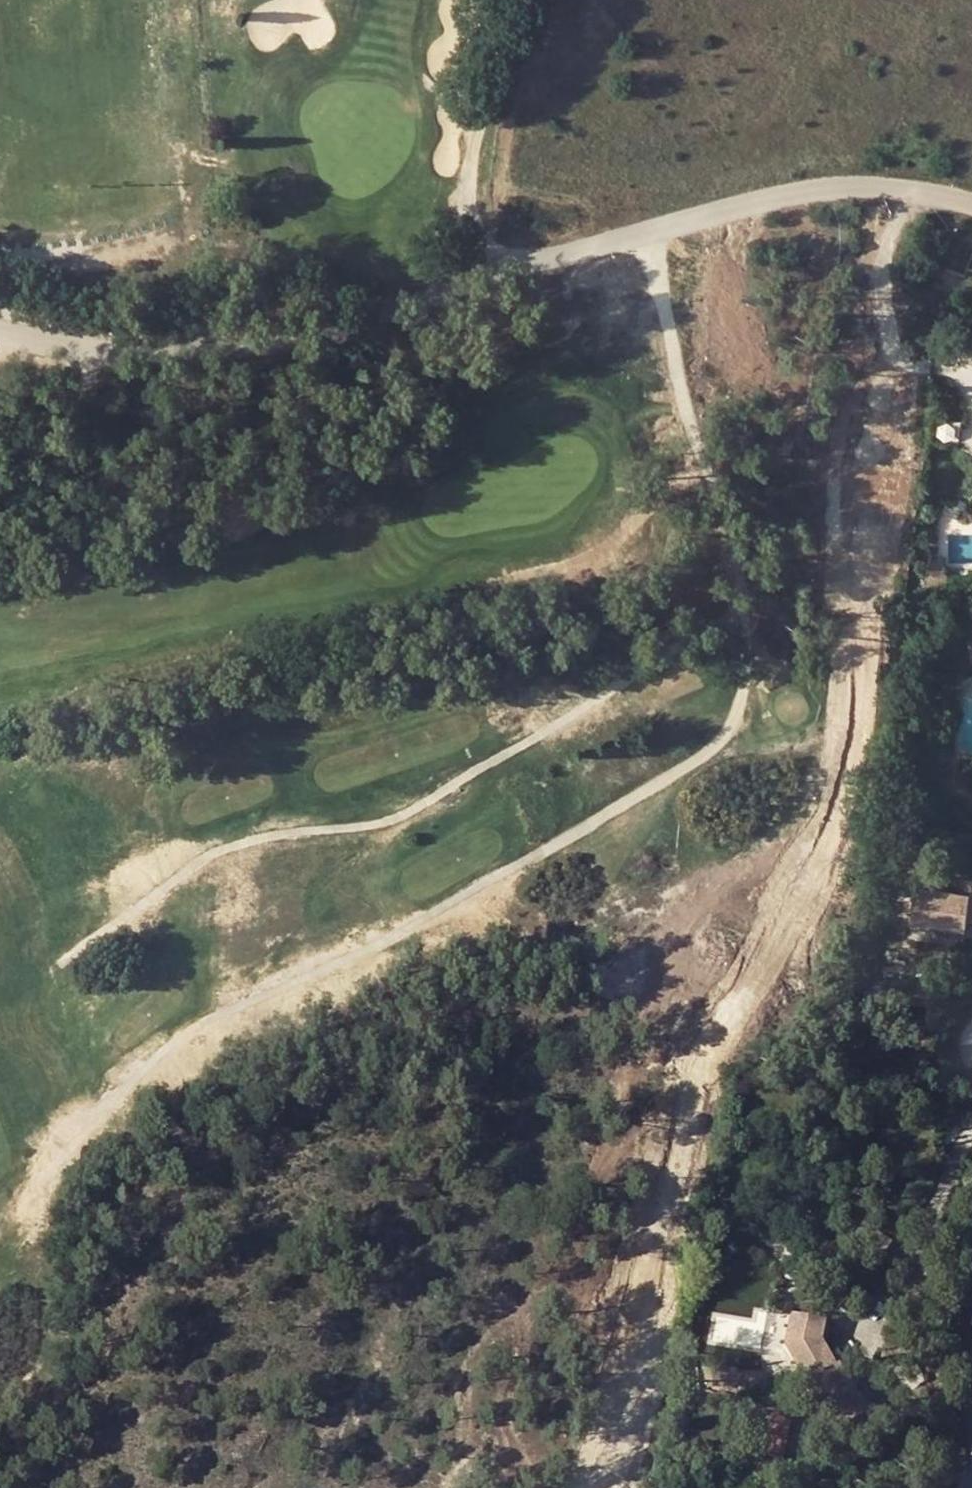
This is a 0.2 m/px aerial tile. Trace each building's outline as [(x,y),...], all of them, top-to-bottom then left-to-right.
[(963,624),(971,656),(971,621),(963,624)] [(909,924),(961,934),(963,921),(971,923),(971,879),(957,876),(954,894),(914,888),(909,924)] [(803,1386),(831,1433),(864,1413),(837,1366),(833,1368),(816,1341),(818,1321),(787,1316),(782,1346),(806,1384),(803,1386)] [(790,1409),(772,1406),(764,1455),(781,1458),(790,1409)]
